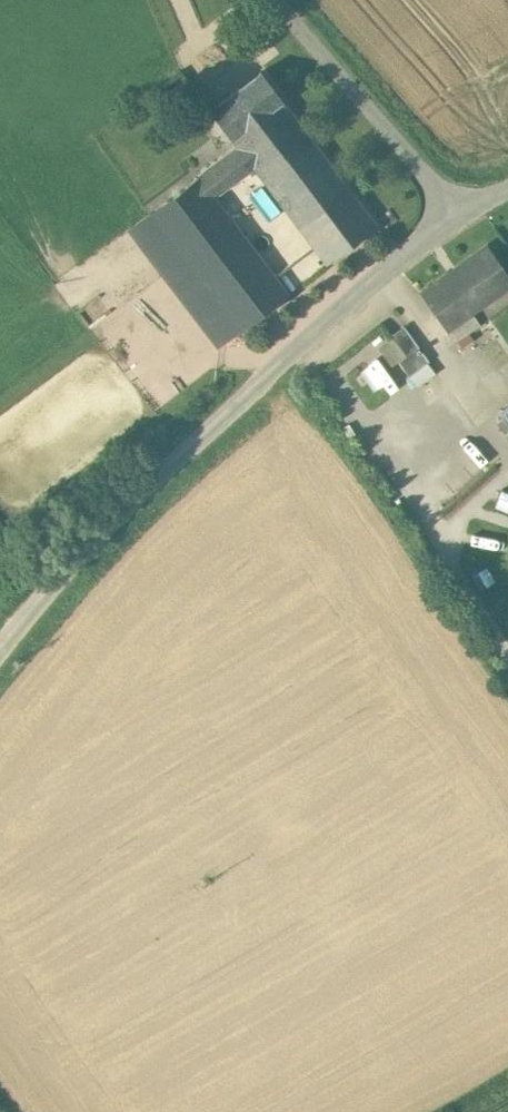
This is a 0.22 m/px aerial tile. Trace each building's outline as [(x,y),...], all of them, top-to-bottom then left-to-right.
[(261,72),(211,109),(234,141),(284,103),(261,72)] [(376,225),(284,103),(234,141),(240,148),(254,167),(326,262),(376,225)] [(240,148),(131,230),(218,346),(288,293),(216,196),(254,167),(240,148)] [(485,246),(450,271),(453,275),(441,284),(464,315),(507,283),(507,277),(485,246)] [(464,315),(441,284),(453,275),(450,271),(422,291),(448,326),(464,315)] [(429,360),(404,326),(392,335),(407,355),(400,360),(410,374),(429,360)]
